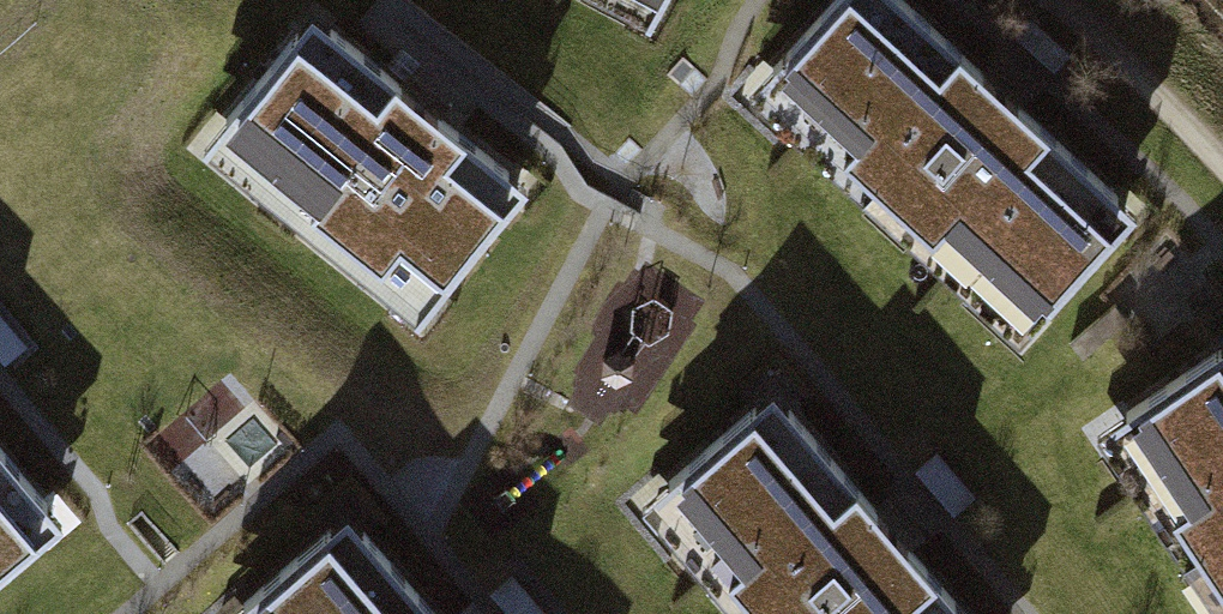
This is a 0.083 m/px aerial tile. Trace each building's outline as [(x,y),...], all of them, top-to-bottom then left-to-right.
[(768,84),(1026,328),(1119,230),(1101,213),(1117,196),(904,0),(836,0),(768,84)] [(1029,17),(1016,32),(1055,68),(1068,53),(1029,17)] [(516,204),(499,189),(512,171),(327,21),(314,38),(294,25),(216,124),(444,304),(516,204)] [(1126,411),(1222,555),(1222,351),(1221,348),(1126,411)] [(255,486),(304,447),(262,396),(214,436),(255,486)] [(668,480),(784,613),(965,613),(788,408),(770,424),(755,406),(668,480)] [(23,514),(47,494),(0,440),(0,573),(42,537),(23,514)] [(974,495),(936,452),(916,469),(954,512),(974,495)] [(243,602),(253,613),(435,613),(362,530),(345,546),(329,528),(243,602)] [(491,591),(511,613),(546,613),(511,574),(491,591)]
